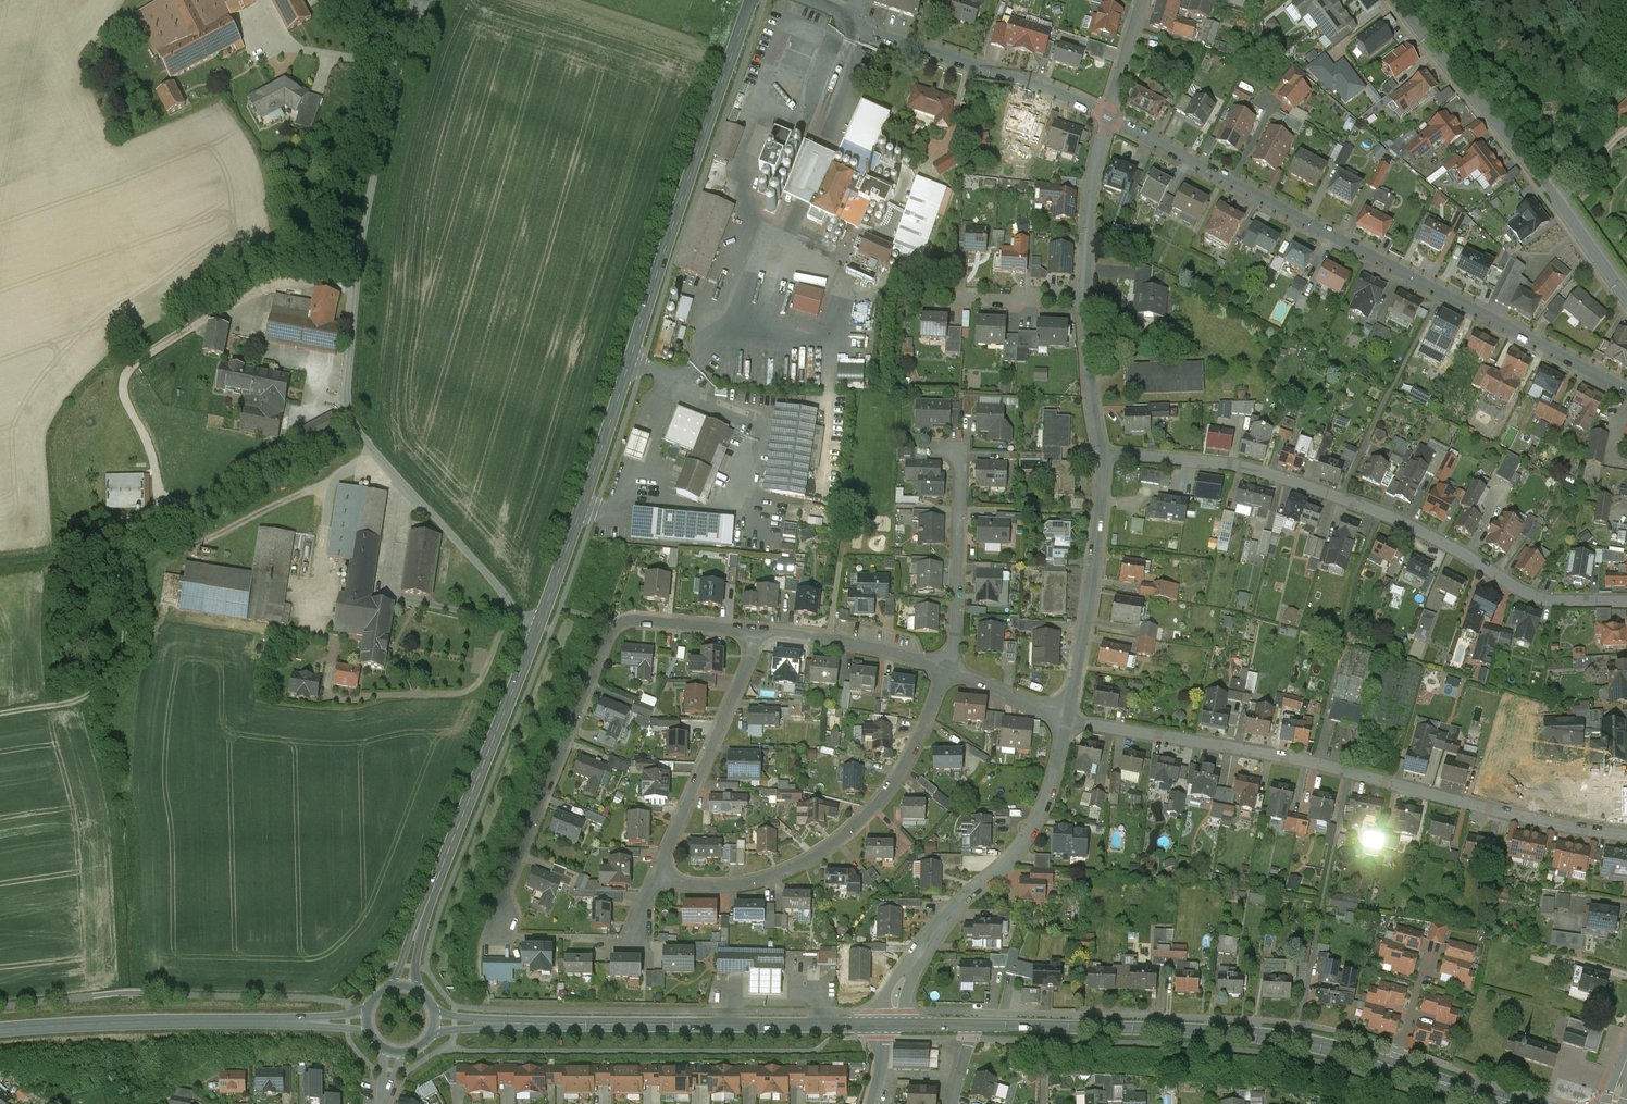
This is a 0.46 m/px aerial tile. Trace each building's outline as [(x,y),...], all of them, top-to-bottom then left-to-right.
[(137,15),(158,55),(188,39),(168,0),(166,0),(137,15)] [(188,39),(208,29),(193,0),(168,0),(188,39)] [(208,29),(229,17),(232,16),(224,1),(224,0),(193,0),(208,29)] [(232,16),(256,3),(254,0),(226,0),(224,1),(232,16)] [(302,0),(272,0),(288,31),(312,19),(302,0)] [(872,4),(873,4),(873,3),(888,8),(888,9),(889,10),(889,9),(892,0),(874,0),(872,4)] [(889,9),(915,17),(920,0),(892,0),(889,9)] [(949,18),(974,26),(981,8),(980,7),(983,0),(955,0),(949,18)] [(1157,6),(1156,5),(1150,27),(1171,33),(1172,33),(1176,19),(1179,9),(1188,12),(1191,2),(1185,0),(1159,0),(1157,6)] [(1191,2),(1188,12),(1209,18),(1214,0),(1191,0),(1191,2)] [(1291,5),(1302,19),(1308,14),(1329,42),(1348,27),(1330,4),(1327,0),(1298,0),(1291,5)] [(1378,0),(1357,0),(1367,13),(1380,3),(1378,0)] [(1104,6),(1103,6),(1099,18),(1094,17),(1089,33),(1100,36),(1101,34),(1114,37),(1122,11),(1104,6)] [(1380,23),(1386,31),(1396,24),(1390,16),(1380,23)] [(188,39),(158,55),(162,63),(167,72),(171,80),(234,47),(241,43),(242,42),(229,17),(208,29),(188,39)] [(1197,25),(1176,19),(1172,33),(1192,39),(1197,25)] [(1025,24),(1012,20),(1009,30),(1010,30),(1006,43),(1015,46),(1014,49),(1017,50),(1025,24)] [(1273,20),(1266,25),(1271,32),(1278,27),(1273,20)] [(1219,25),(1207,21),(1201,41),(1213,45),(1219,25)] [(1369,57),(1393,39),(1386,31),(1380,23),(1357,41),(1369,57)] [(1038,28),(1025,24),(1017,50),(1030,54),(1038,28)] [(1009,30),(996,26),(990,45),(1004,49),(1006,43),(1010,30),(1009,30)] [(1348,27),(1329,42),(1333,47),(1352,33),(1348,27)] [(1051,31),(1038,28),(1030,54),(1033,55),(1034,51),(1043,54),(1044,54),(1047,43),(1051,31)] [(1114,37),(1101,34),(1100,36),(1100,37),(1100,39),(1112,43),(1114,37)] [(1150,34),(1146,47),(1157,49),(1160,37),(1150,34)] [(1106,46),(1088,40),(1085,51),(1091,54),(1090,56),(1102,60),(1106,46)] [(241,43),(234,47),(237,53),(244,49),(241,43)] [(1047,43),(1044,54),(1043,54),(1042,60),(1048,62),(1053,45),(1047,43)] [(1081,53),(1061,46),(1055,64),(1078,71),(1081,62),(1078,60),(1080,53),(1081,53)] [(1406,47),(1383,64),(1395,79),(1417,62),(1406,47)] [(1309,67),(1316,76),(1331,65),(1324,56),(1309,67)] [(1332,91),(1335,88),(1346,103),(1364,89),(1343,62),(1334,69),(1331,65),(1316,76),(1332,91)] [(167,72),(162,63),(157,65),(161,75),(167,72)] [(1295,67),(1283,81),(1289,87),(1280,97),(1293,108),(1294,109),(1294,108),(1298,104),(1301,104),(1303,102),(1303,99),(1309,91),(1300,83),(1305,76),(1295,67)] [(1426,72),(1411,83),(1422,98),(1427,95),(1430,99),(1436,95),(1432,91),(1437,87),(1426,72)] [(285,80),(251,99),(262,119),(286,106),(297,112),(307,96),(308,95),(285,80)] [(1397,87),(1392,81),(1382,89),(1387,96),(1397,87)] [(1145,94),(1137,90),(1136,91),(1133,89),(1128,100),(1131,101),(1128,107),(1142,114),(1156,87),(1150,84),(1145,94)] [(1411,84),(1391,99),(1402,114),(1422,98),(1411,84)] [(174,86),(158,94),(170,115),(185,107),(174,86)] [(1162,90),(1156,87),(1142,114),(1156,122),(1159,116),(1163,118),(1168,107),(1165,105),(1157,100),(1162,90)] [(952,100),(915,88),(909,108),(937,117),(935,128),(948,130),(952,100)] [(1251,97),(1236,89),(1233,94),(1248,102),(1251,97)] [(307,96),(297,112),(303,116),(301,121),(299,120),(297,126),(312,131),(323,101),(307,96)] [(1182,96),(1175,110),(1186,116),(1194,102),(1182,96)] [(1214,108),(1196,98),(1194,102),(1186,116),(1194,121),(1193,123),(1202,128),(1214,108)] [(1616,111),(1625,121),(1626,119),(1626,100),(1616,111)] [(890,116),(862,103),(844,143),(872,156),(890,116)] [(1378,104),(1372,109),(1375,114),(1382,109),(1378,104)] [(1308,115),(1294,108),(1294,109),(1293,108),(1288,116),(1286,115),(1303,124),(1308,115)] [(1254,119),(1234,109),(1226,125),(1248,136),(1251,131),(1250,127),(1254,119)] [(1433,132),(1428,136),(1426,133),(1422,135),(1422,136),(1431,147),(1439,141),(1447,149),(1464,139),(1446,112),(1428,126),(1433,132)] [(1303,124),(1286,115),(1281,125),(1298,134),(1303,124)] [(1479,119),(1467,126),(1475,140),(1487,133),(1479,119)] [(1069,127),(1056,122),(1048,147),(1061,152),(1069,127)] [(1248,136),(1226,125),(1218,141),(1225,145),(1227,149),(1231,147),(1238,151),(1242,143),(1246,142),(1248,136)] [(1083,131),(1069,127),(1061,152),(1075,156),(1083,131)] [(1282,131),(1278,132),(1271,128),(1267,136),(1263,137),(1260,143),(1283,155),(1291,139),(1283,134),(1282,131)] [(770,129),(750,166),(766,175),(773,163),(778,166),(783,156),(775,152),(781,141),(786,143),(789,137),(782,133),(781,134),(770,129)] [(975,130),(974,141),(989,143),(990,131),(975,130)] [(1407,147),(1404,149),(1408,155),(1414,161),(1432,148),(1431,147),(1422,136),(1407,147)] [(1216,141),(1210,138),(1203,152),(1208,155),(1216,141)] [(1401,139),(1388,148),(1402,160),(1408,155),(1404,149),(1407,147),(1401,139)] [(1283,155),(1260,143),(1257,148),(1259,152),(1254,160),(1262,164),(1263,167),(1266,166),(1274,170),(1283,155)] [(1379,144),(1372,152),(1379,158),(1386,151),(1379,144)] [(1482,146),(1468,156),(1478,170),(1482,175),(1496,164),(1482,146)] [(1341,152),(1334,165),(1342,169),(1351,152),(1343,148),(1341,152)] [(886,155),(887,153),(886,152),(885,150),(884,150),(883,149),(881,150),(880,151),(879,152),(879,153),(879,155),(880,156),(881,157),(883,157),(884,157),(886,156),(886,155)] [(894,158),(895,157),(894,155),(893,154),(892,153),(890,153),(889,153),(888,154),(887,155),(886,157),(887,158),(888,160),(889,161),(891,161),(892,161),(893,160),(894,158)] [(1327,167),(1300,153),(1289,173),(1316,188),(1327,167)] [(951,155),(934,166),(940,175),(957,164),(951,155)] [(902,162),(902,160),(902,159),(901,157),(900,157),(898,156),(897,157),(895,158),(894,159),(894,160),(895,162),(895,163),(897,164),(898,164),(900,164),(901,163),(902,162)] [(1457,156),(1443,167),(1454,180),(1459,176),(1453,167),(1461,161),(1457,156)] [(1461,161),(1453,167),(1459,176),(1463,181),(1478,170),(1468,156),(1461,161)] [(1390,160),(1384,157),(1381,163),(1387,165),(1390,160)] [(1136,172),(1113,164),(1104,187),(1127,195),(1128,195),(1132,183),(1136,172)] [(855,177),(833,167),(818,201),(814,200),(810,208),(811,209),(807,218),(822,225),(826,216),(845,225),(846,223),(858,229),(871,202),(886,209),(892,195),(877,188),(877,187),(884,191),(888,182),(874,176),(870,184),(855,177)] [(1379,167),(1369,187),(1376,191),(1386,171),(1379,167)] [(1173,182),(1152,172),(1146,184),(1147,184),(1141,196),(1160,206),(1166,194),(1173,182)] [(1362,186),(1338,173),(1327,194),(1350,206),(1362,186)] [(763,179),(762,181),(763,182),(764,184),(765,185),(767,185),(769,185),(770,184),(771,182),(771,181),(771,179),(770,177),(769,176),(767,176),(765,176),(764,177),(763,179)] [(1279,180),(1272,177),(1268,186),(1274,190),(1279,180)] [(918,179),(894,249),(893,252),(920,262),(946,189),(918,179)] [(1060,186),(1036,183),(1035,192),(1036,192),(1056,193),(1060,193),(1060,186)] [(1132,183),(1128,195),(1127,195),(1125,199),(1132,202),(1138,185),(1132,183)] [(759,187),(759,189),(759,191),(760,192),(761,193),(763,194),(765,193),(766,192),(767,191),(768,189),(767,187),(766,186),(765,185),(763,185),(761,185),(760,186),(759,187)] [(950,200),(953,190),(948,188),(944,198),(950,200)] [(1208,201),(1184,188),(1178,200),(1173,208),(1174,209),(1183,213),(1183,214),(1184,211),(1198,218),(1196,221),(1197,221),(1208,201)] [(1395,199),(1379,191),(1368,211),(1384,220),(1395,199)] [(1437,191),(1430,205),(1441,210),(1448,196),(1437,191)] [(780,199),(780,197),(780,195),(778,193),(777,192),(775,192),(773,193),(772,194),(771,195),(770,197),(771,199),(772,200),(773,201),(775,202),(777,201),(779,200),(780,199)] [(1056,193),(1036,192),(1034,215),(1039,215),(1042,213),(1042,205),(1055,206),(1054,219),(1073,220),(1075,194),(1060,193),(1056,193)] [(1160,206),(1158,211),(1163,214),(1172,197),(1166,194),(1160,206)] [(703,196),(674,268),(706,280),(734,208),(703,196)] [(1172,197),(1163,214),(1169,217),(1174,209),(1173,208),(1178,200),(1172,197)] [(1533,201),(1518,212),(1525,222),(1523,224),(1518,218),(1508,226),(1520,242),(1548,222),(1533,201)] [(776,209),(776,207),(776,205),(775,203),(773,202),(771,202),(769,202),(768,204),(767,205),(767,207),(767,209),(768,210),(770,211),(771,212),(773,211),(775,210),(776,209)] [(1243,219),(1220,206),(1212,219),(1213,220),(1206,234),(1228,246),(1233,235),(1234,236),(1238,229),(1243,219)] [(1368,211),(1365,210),(1356,227),(1382,241),(1391,224),(1384,220),(1368,211)] [(1459,210),(1450,229),(1457,233),(1466,215),(1459,210)] [(1198,218),(1184,211),(1183,214),(1183,213),(1180,219),(1194,227),(1197,221),(1196,221),(1198,218)] [(1249,221),(1240,238),(1246,241),(1255,224),(1249,221)] [(1279,238),(1259,227),(1260,226),(1255,224),(1246,241),(1271,255),(1279,238)] [(1449,234),(1428,224),(1419,242),(1440,253),(1449,234)] [(987,230),(971,229),(971,234),(966,234),(966,244),(965,252),(968,252),(986,253),(987,230)] [(1228,246),(1206,234),(1204,237),(1226,249),(1228,246)] [(894,249),(866,237),(858,255),(886,267),(893,252),(894,249)] [(1004,238),(993,238),(992,254),(999,254),(999,253),(1001,253),(1002,244),(1004,244),(1004,238)] [(1027,239),(1016,239),(1015,254),(1026,254),(1027,239)] [(1518,243),(1505,251),(1509,257),(1522,249),(1518,243)] [(966,244),(959,244),(957,263),(967,264),(968,252),(965,252),(966,244)] [(1072,247),(1051,246),(1050,269),(1052,269),(1051,275),(1070,276),(1072,247)] [(1312,257),(1293,246),(1284,262),(1304,273),(1312,257)] [(1505,251),(1496,270),(1503,273),(1510,258),(1509,257),(1505,251)] [(1484,262),(1466,252),(1457,270),(1483,283),(1494,262),(1486,258),(1484,262)] [(1015,254),(1003,253),(1002,271),(1026,272),(1027,254),(1026,254),(1015,254)] [(1570,273),(1555,260),(1550,265),(1565,278),(1570,273)] [(1550,265),(1532,287),(1520,277),(1525,268),(1516,261),(1495,302),(1510,309),(1510,308),(1519,313),(1518,314),(1529,320),(1530,318),(1531,319),(1540,303),(1543,304),(1565,278),(1550,265)] [(1349,277),(1327,265),(1317,283),(1339,295),(1349,277)] [(1041,267),(1032,267),(1031,279),(1045,280),(1049,274),(1041,269),(1041,267)] [(1150,269),(1137,267),(1135,280),(1149,283),(1150,269)] [(1364,275),(1355,294),(1357,295),(1350,310),(1367,319),(1375,303),(1377,304),(1378,303),(1386,286),(1378,282),(1379,280),(1372,277),(1371,279),(1364,275)] [(853,287),(856,281),(845,276),(842,282),(853,287)] [(859,286),(867,286),(868,278),(859,277),(859,286)] [(1307,284),(1296,279),(1291,288),(1302,294),(1307,284)] [(1139,297),(1138,312),(1135,312),(1132,331),(1131,331),(1131,332),(1141,333),(1143,317),(1164,319),(1167,290),(1148,288),(1149,283),(1135,280),(1134,296),(1139,297)] [(824,293),(799,286),(792,310),(817,317),(824,293)] [(1302,294),(1291,288),(1286,297),(1297,302),(1301,296),(1302,294)] [(313,304),(276,296),(267,342),(336,356),(342,326),(333,324),(339,295),(316,290),(313,304)] [(1588,298),(1578,290),(1566,304),(1563,308),(1592,333),(1606,316),(1587,300),(1588,298)] [(1412,300),(1399,293),(1388,313),(1398,318),(1400,315),(1412,321),(1421,305),(1420,304),(1421,302),(1413,298),(1412,300)] [(1314,303),(1301,296),(1297,302),(1295,307),(1308,313),(1314,303)] [(1557,296),(1546,310),(1553,316),(1561,306),(1563,308),(1566,304),(1557,296)] [(680,297),(675,319),(687,321),(692,299),(680,297)] [(1377,304),(1375,303),(1367,319),(1367,320),(1376,324),(1386,307),(1378,303),(1377,304)] [(1462,323),(1442,312),(1430,335),(1450,345),(1462,323)] [(948,318),(921,317),(920,338),(946,339),(947,328),(948,318)] [(1006,321),(978,320),(976,345),(987,346),(988,343),(1004,344),(1004,347),(1006,321)] [(230,327),(210,323),(204,353),(224,357),(230,327)] [(1067,325),(1038,323),(1038,332),(1037,346),(1039,346),(1066,347),(1067,325)] [(678,338),(683,340),(686,328),(681,327),(678,338)] [(962,329),(947,328),(946,339),(945,353),(960,354),(962,329)] [(1389,333),(1382,330),(1375,343),(1382,347),(1389,333)] [(1038,332),(1018,331),(1017,350),(1038,351),(1039,346),(1037,346),(1038,332)] [(1615,340),(1611,346),(1605,358),(1606,358),(1626,369),(1626,346),(1626,344),(1626,335),(1620,331),(1615,340)] [(1497,345),(1475,334),(1466,351),(1488,363),(1497,345)] [(904,338),(904,363),(913,363),(914,338),(904,338)] [(1611,346),(1602,341),(1591,358),(1603,364),(1606,358),(1605,358),(1611,346)] [(1456,351),(1446,345),(1437,361),(1448,367),(1456,351)] [(1017,350),(1003,349),(1003,362),(1017,363),(1017,350)] [(1526,356),(1512,349),(1501,370),(1502,370),(1522,381),(1523,381),(1532,363),(1524,359),(1526,356)] [(1356,368),(1361,373),(1368,366),(1363,360),(1356,368)] [(1203,364),(1125,366),(1126,395),(1204,393),(1203,364)] [(290,378),(222,365),(217,391),(245,396),(285,404),(290,378)] [(1482,366),(1472,385),(1481,390),(1491,370),(1482,366)] [(1427,407),(1432,396),(1413,387),(1419,374),(1407,368),(1395,393),(1427,407)] [(1501,372),(1494,369),(1492,371),(1491,370),(1481,390),(1486,393),(1509,405),(1510,405),(1520,386),(1522,381),(1502,370),(1501,372)] [(1564,380),(1542,369),(1533,386),(1545,393),(1554,397),(1555,398),(1564,380)] [(1603,397),(1583,386),(1571,407),(1572,408),(1573,405),(1583,410),(1579,419),(1576,417),(1576,419),(1578,420),(1575,426),(1585,432),(1603,397)] [(1509,405),(1486,393),(1477,410),(1500,422),(1509,405)] [(1545,393),(1534,415),(1542,419),(1547,410),(1548,410),(1550,405),(1554,397),(1545,393)] [(285,404),(245,396),(243,408),(245,408),(241,432),(278,439),(285,404)] [(974,398),(964,398),(963,417),(973,417),(974,398)] [(950,403),(917,402),(916,414),(917,414),(917,425),(931,425),(931,429),(932,429),(932,428),(948,429),(948,426),(949,426),(950,410),(950,403)] [(1254,403),(1232,403),(1231,414),(1253,416),(1254,403)] [(1168,405),(1149,405),(1150,411),(1150,420),(1152,420),(1166,419),(1177,418),(1177,411),(1168,411),(1168,405)] [(1548,410),(1547,410),(1542,419),(1551,423),(1553,419),(1558,408),(1553,405),(1550,405),(1548,410)] [(818,411),(785,406),(772,493),(805,498),(818,411)] [(1003,408),(978,407),(977,431),(990,431),(991,431),(991,428),(1003,428),(1003,424),(1003,408)] [(1568,414),(1558,408),(1553,419),(1558,422),(1556,425),(1561,428),(1568,414)] [(678,409),(665,441),(694,452),(699,438),(706,420),(678,409)] [(959,410),(950,410),(949,426),(948,426),(948,429),(958,429),(959,410)] [(1150,411),(1125,412),(1125,434),(1148,434),(1150,434),(1150,420),(1150,411)] [(1070,418),(1056,418),(1056,413),(1044,412),(1043,431),(1046,431),(1046,447),(1046,448),(1062,448),(1069,449),(1069,448),(1067,448),(1067,432),(1069,432),(1070,418)] [(332,414),(294,434),(298,442),(304,454),(342,433),(332,414)] [(1338,415),(1335,423),(1347,427),(1350,419),(1338,415)] [(729,429),(706,420),(699,438),(720,446),(721,447),(729,429)] [(1294,425),(1284,421),(1281,427),(1292,431),(1294,425)] [(1003,428),(991,428),(991,431),(990,431),(990,441),(1010,441),(1011,430),(1005,424),(1003,424),(1003,428)] [(1292,431),(1281,427),(1278,436),(1289,440),(1292,431)] [(1262,430),(1256,428),(1253,438),(1246,436),(1241,455),(1263,461),(1271,431),(1263,428),(1262,430)] [(1222,431),(1211,429),(1207,448),(1229,451),(1233,433),(1230,433),(1231,430),(1222,429),(1222,431)] [(1603,465),(1609,433),(1591,430),(1586,461),(1603,465)] [(650,438),(633,432),(625,458),(642,464),(650,438)] [(1169,440),(1163,436),(1158,443),(1164,447),(1169,440)] [(720,446),(699,438),(694,452),(677,494),(697,502),(720,446)] [(1410,445),(1395,438),(1392,444),(1397,446),(1395,451),(1404,456),(1405,456),(1410,445)] [(1312,443),(1300,439),(1295,453),(1305,456),(1305,457),(1307,458),(1312,443)] [(1342,455),(1354,459),(1358,448),(1347,444),(1342,455)] [(1327,447),(1320,445),(1319,449),(1315,461),(1320,463),(1322,459),(1323,460),(1327,447)] [(1400,485),(1395,495),(1395,496),(1410,503),(1426,473),(1434,478),(1446,455),(1437,450),(1435,454),(1420,446),(1400,485)] [(1046,447),(1042,447),(1042,455),(1061,455),(1062,448),(1046,448),(1046,447)] [(916,449),(900,448),(900,461),(916,462),(916,449)] [(1295,453),(1284,449),(1279,465),(1300,472),(1305,457),(1305,456),(1295,453)] [(1404,456),(1395,451),(1390,461),(1400,465),(1404,456)] [(1522,461),(1508,453),(1495,476),(1510,484),(1522,461)] [(1061,455),(1042,455),(1042,463),(1052,463),(1052,462),(1061,463),(1061,455)] [(1446,455),(1434,478),(1441,481),(1442,481),(1444,482),(1449,472),(1450,472),(1456,460),(1446,455)] [(1323,460),(1322,459),(1320,463),(1316,477),(1337,485),(1343,467),(1323,460)] [(1388,466),(1371,459),(1362,478),(1379,486),(1388,466)] [(1061,463),(1052,462),(1052,463),(1052,469),(1056,469),(1056,476),(1053,476),(1053,478),(1049,478),(1048,495),(1058,495),(1057,497),(1074,497),(1075,463),(1061,463)] [(1007,464),(977,463),(976,487),(1006,488),(1007,464)] [(933,465),(911,464),(911,476),(920,476),(920,475),(933,476),(933,465)] [(1162,473),(1143,470),(1141,483),(1160,486),(1162,473)] [(1450,472),(1449,472),(1444,482),(1459,489),(1464,480),(1450,472)] [(1490,482),(1476,474),(1471,482),(1473,483),(1474,483),(1486,489),(1490,482)] [(145,475),(106,476),(106,512),(146,510),(145,475)] [(933,476),(920,475),(920,476),(919,496),(943,497),(943,476),(933,476)] [(354,552),(344,596),(371,600),(392,485),(341,476),(330,547),(354,552)] [(1222,479),(1199,476),(1196,498),(1219,502),(1222,479)] [(1392,481),(1386,493),(1394,498),(1395,496),(1395,495),(1400,485),(1392,481)] [(1444,482),(1442,481),(1441,481),(1426,511),(1443,520),(1459,490),(1459,489),(1444,482)] [(1473,483),(1460,507),(1465,510),(1465,509),(1473,513),(1486,489),(1474,483),(1473,483)] [(1257,490),(1240,486),(1236,503),(1252,507),(1257,490)] [(904,497),(904,488),(896,488),(896,503),(919,503),(919,496),(904,497)] [(1273,494),(1257,490),(1252,507),(1253,508),(1259,509),(1257,518),(1266,520),(1268,511),(1269,511),(1273,494)] [(1611,496),(1599,494),(1597,508),(1608,510),(1611,496)] [(1307,502),(1292,496),(1284,517),(1300,523),(1306,506),(1307,502)] [(1188,503),(1159,498),(1158,503),(1156,502),(1153,504),(1152,509),(1151,508),(1148,510),(1147,516),(1149,519),(1156,520),(1157,519),(1185,523),(1188,503)] [(1322,512),(1306,506),(1300,523),(1316,529),(1322,512)] [(1608,510),(1597,508),(1595,522),(1606,524),(1608,510)] [(631,509),(629,538),(733,545),(733,532),(724,531),(725,515),(631,509)] [(1473,513),(1465,509),(1465,510),(1455,528),(1471,537),(1481,518),(1473,513)] [(1235,514),(1224,512),(1219,535),(1230,538),(1235,514)] [(1016,515),(996,514),(996,521),(1009,521),(1009,525),(1016,526),(1016,515)] [(1524,527),(1503,516),(1497,526),(1495,525),(1494,524),(1493,525),(1494,525),(1493,526),(1488,528),(1490,532),(1489,533),(1489,534),(1489,535),(1490,534),(1492,536),(1487,545),(1493,548),(1494,549),(1499,551),(1499,552),(1500,552),(1506,555),(1513,541),(1515,542),(1517,539),(1524,527)] [(1142,531),(1144,519),(1132,517),(1130,529),(1142,531)] [(936,518),(921,518),(921,519),(921,531),(918,531),(918,533),(922,533),(922,543),(941,543),(942,518),(936,518)] [(996,521),(979,520),(978,543),(1008,544),(1009,525),(1009,521),(996,521)] [(1360,526),(1343,520),(1337,535),(1337,536),(1353,542),(1354,542),(1360,526)] [(796,537),(798,523),(785,521),(783,535),(796,537)] [(1070,521),(1061,521),(1061,524),(1048,524),(1043,528),(1047,532),(1043,536),(1047,540),(1051,540),(1051,546),(1047,546),(1047,548),(1043,548),(1041,550),(1041,551),(1043,554),(1045,554),(1044,560),(1054,561),(1054,559),(1067,559),(1067,557),(1072,552),(1072,551),(1070,549),(1070,543),(1073,540),(1074,536),(1071,533),(1071,532),(1074,529),(1074,525),(1070,521)] [(1535,524),(1526,539),(1533,542),(1541,528),(1535,524)] [(800,530),(804,542),(817,537),(813,525),(800,530)] [(299,535),(262,529),(249,619),(285,625),(299,535)] [(442,535),(409,530),(402,591),(433,597),(442,535)] [(1587,530),(1578,536),(1582,543),(1592,536),(1587,530)] [(1272,534),(1263,532),(1258,555),(1266,557),(1272,534)] [(1302,532),(1296,554),(1302,555),(1309,534),(1302,532)] [(1611,533),(1609,543),(1625,546),(1626,546),(1626,536),(1611,533)] [(1337,536),(1337,535),(1334,534),(1330,547),(1325,565),(1345,571),(1353,542),(1337,536)] [(1325,542),(1309,537),(1303,556),(1320,561),(1324,545),(1325,542)] [(1398,549),(1380,539),(1372,554),(1391,564),(1398,549)] [(1258,543),(1251,542),(1248,553),(1255,555),(1258,543)] [(1543,561),(1547,556),(1531,543),(1527,548),(1543,561)] [(1330,547),(1324,545),(1320,561),(1319,563),(1325,565),(1330,547)] [(1544,563),(1525,550),(1518,561),(1520,563),(1516,568),(1532,580),(1544,563)] [(1624,554),(1602,551),(1602,563),(1624,564),(1624,554)] [(1568,552),(1564,585),(1593,588),(1597,555),(1568,552)] [(678,556),(670,555),(668,570),(677,571),(678,556)] [(1432,567),(1414,557),(1406,572),(1425,582),(1432,567)] [(1067,559),(1054,559),(1054,561),(1053,567),(1065,568),(1066,568),(1067,559)] [(794,575),(795,561),(777,560),(776,574),(794,575)] [(1151,564),(1124,560),(1121,578),(1121,579),(1121,582),(1134,584),(1134,580),(1143,582),(1144,573),(1149,574),(1151,564)] [(616,566),(606,562),(598,581),(609,585),(616,566)] [(930,564),(921,564),(921,565),(921,575),(919,574),(918,589),(939,590),(940,565),(930,564)] [(253,575),(186,565),(179,611),(247,621),(253,575)] [(1618,566),(1618,576),(1612,576),(1612,586),(1605,586),(1605,587),(1611,587),(1611,588),(1614,588),(1614,587),(1626,587),(1626,588),(1626,566),(1618,566)] [(1053,567),(1046,567),(1046,574),(1065,575),(1065,568),(1053,567)] [(737,568),(730,568),(728,585),(736,586),(737,568)] [(991,572),(978,571),(978,572),(977,584),(976,584),(976,595),(977,595),(977,602),(987,603),(988,593),(995,594),(996,595),(997,595),(996,596),(997,596),(998,596),(998,595),(998,583),(1001,584),(1001,572),(991,572)] [(1445,573),(1437,590),(1457,600),(1466,583),(1445,573)] [(670,576),(647,574),(645,600),(667,603),(670,576)] [(1046,574),(1045,591),(1043,591),(1042,607),(1054,607),(1054,614),(1064,614),(1066,575),(1065,575),(1046,574)] [(888,577),(859,576),(859,591),(850,590),(849,605),(856,606),(856,615),(873,616),(874,598),(886,599),(887,599),(887,596),(888,577)] [(1393,581),(1385,578),(1380,592),(1388,594),(1393,581)] [(800,582),(785,580),(784,592),(798,594),(799,591),(800,582)] [(723,584),(702,582),(700,605),(721,607),(722,599),(723,592),(722,591),(723,584)] [(1177,586),(1154,583),(1153,586),(1152,596),(1152,598),(1175,602),(1177,586)] [(1153,586),(1141,584),(1140,594),(1152,596),(1153,586)] [(778,589),(758,587),(758,597),(757,610),(776,612),(777,604),(778,596),(777,596),(778,589)] [(1429,593),(1423,590),(1418,602),(1424,604),(1429,593)] [(799,591),(798,594),(798,599),(797,599),(796,606),(797,606),(796,614),(816,617),(819,594),(799,591)] [(1247,607),(1250,593),(1239,591),(1236,604),(1247,607)] [(1502,602),(1480,591),(1469,612),(1465,625),(1479,629),(1483,618),(1491,622),(1502,602)] [(344,596),(339,596),(335,634),(364,640),(360,668),(386,672),(394,604),(371,600),(344,596)] [(758,597),(745,596),(744,609),(757,610),(758,597)] [(895,596),(887,596),(887,599),(886,599),(886,617),(894,617),(895,596)] [(1143,603),(1115,599),(1112,620),(1139,625),(1143,603)] [(925,607),(916,606),(916,607),(915,632),(938,632),(939,607),(925,607)] [(1541,615),(1518,607),(1512,625),(1519,628),(1515,638),(1531,643),(1534,633),(1535,633),(1541,615)] [(1297,612),(1289,609),(1285,621),(1293,624),(1297,612)] [(1610,610),(1596,609),(1596,624),(1610,624),(1610,610)] [(849,612),(840,611),(839,621),(848,623),(849,612)] [(1436,616),(1424,611),(1417,630),(1430,634),(1436,616)] [(1233,628),(1235,618),(1225,616),(1223,626),(1233,628)] [(1046,622),(1027,622),(1027,633),(1031,633),(1031,630),(1046,630),(1046,622)] [(1157,627),(1142,625),(1139,638),(1154,641),(1157,627)] [(1002,627),(979,626),(978,653),(1001,654),(1002,627)] [(1501,631),(1485,626),(1482,637),(1492,640),(1489,648),(1496,650),(1497,645),(1501,631)] [(1513,633),(1501,630),(1501,631),(1497,645),(1508,648),(1513,633)] [(1059,634),(1034,633),(1033,643),(1036,643),(1035,665),(1033,665),(1033,666),(1058,667),(1058,655),(1056,655),(1056,649),(1059,650),(1059,634)] [(1625,635),(1602,635),(1602,647),(1626,647),(1626,639),(1625,639),(1625,635)] [(1482,637),(1480,637),(1473,661),(1485,664),(1489,648),(1492,640),(1482,637)] [(1154,641),(1139,638),(1137,655),(1152,657),(1154,641)] [(679,644),(672,643),(671,659),(677,660),(678,657),(679,644)] [(1017,644),(1006,643),(1005,663),(1015,663),(1017,644)] [(1130,650),(1103,644),(1099,663),(1125,668),(1130,650)] [(653,649),(624,646),(622,665),(640,667),(639,681),(649,682),(650,668),(651,668),(653,649)] [(1381,656),(1346,646),(1331,701),(1335,702),(1336,702),(1346,705),(1366,710),(1381,656)] [(722,651),(703,651),(703,661),(703,674),(716,675),(722,675),(722,651)] [(798,656),(785,655),(785,654),(776,653),(774,674),(797,676),(799,656),(798,656)] [(1609,656),(1589,658),(1590,666),(1609,664),(1609,656)] [(1422,668),(1383,657),(1368,711),(1366,710),(1364,718),(1366,719),(1366,720),(1405,731),(1422,668)] [(703,661),(692,661),(692,674),(699,674),(703,674),(703,661)] [(813,662),(806,661),(804,677),(811,678),(813,662)] [(839,664),(813,661),(813,662),(811,678),(810,683),(821,684),(822,681),(837,683),(839,664)] [(877,672),(861,671),(862,664),(854,663),(853,670),(852,670),(851,684),(850,690),(851,690),(851,687),(862,688),(861,691),(875,693),(877,672)] [(1608,667),(1609,689),(1626,688),(1626,666),(1608,667)] [(1480,668),(1478,680),(1486,682),(1488,669),(1480,668)] [(361,673),(336,669),(333,689),(358,693),(361,673)] [(324,677),(294,673),(291,697),(320,701),(324,677)] [(1258,675),(1248,673),(1246,683),(1242,702),(1249,703),(1251,692),(1254,693),(1258,675)] [(797,676),(794,697),(802,698),(804,677),(797,676)] [(1443,686),(1451,689),(1454,679),(1446,676),(1443,686)] [(892,678),(883,677),(881,694),(890,695),(892,678)] [(915,681),(892,678),(890,695),(890,698),(913,700),(915,681)] [(1246,683),(1232,680),(1228,699),(1242,702),(1246,683)] [(1144,684),(1133,682),(1131,690),(1142,692),(1144,684)] [(851,684),(844,683),(843,692),(841,709),(848,710),(851,690),(850,690),(851,684)] [(1120,692),(1098,688),(1095,707),(1117,711),(1120,692)] [(1610,689),(1611,704),(1626,703),(1626,688),(1610,689)] [(705,690),(686,690),(686,713),(705,713),(705,690)] [(843,692),(835,690),(833,708),(841,709),(843,692)] [(1227,695),(1208,692),(1205,707),(1202,726),(1225,731),(1229,712),(1224,711),(1227,695)] [(657,701),(644,696),(640,704),(636,702),(632,712),(649,719),(657,701)] [(1303,701),(1293,698),(1285,696),(1282,706),(1293,709),(1292,714),(1299,716),(1303,701)] [(967,699),(957,698),(956,716),(955,723),(967,724),(967,721),(983,722),(984,722),(985,712),(985,706),(986,705),(986,701),(974,700),(974,698),(974,699),(968,699),(968,698),(967,698),(967,699)] [(630,711),(603,700),(595,718),(612,725),(607,738),(616,741),(617,739),(624,742),(628,733),(627,731),(622,729),(630,711)] [(802,703),(789,702),(789,710),(793,710),(793,716),(801,716),(802,703)] [(1346,705),(1336,702),(1335,702),(1331,719),(1350,724),(1352,716),(1343,714),(1346,705)] [(1251,704),(1249,714),(1245,733),(1245,734),(1255,736),(1255,735),(1268,738),(1272,719),(1272,718),(1273,709),(1251,704)] [(1366,710),(1346,705),(1343,714),(1352,716),(1363,719),(1364,718),(1366,710)] [(779,709),(749,708),(748,727),(779,727),(779,709)] [(996,713),(985,712),(984,722),(983,722),(982,732),(994,733),(994,730),(996,713)] [(1582,712),(1568,713),(1569,721),(1586,721),(1586,728),(1590,727),(1590,723),(1590,712),(1582,712)] [(1005,714),(996,713),(994,730),(1002,731),(1004,719),(1005,714)] [(811,715),(811,738),(821,738),(821,715),(811,715)] [(1294,717),(1285,716),(1280,740),(1294,743),(1297,725),(1293,724),(1294,717)] [(643,719),(638,717),(635,725),(640,727),(643,719)] [(898,719),(885,717),(884,723),(897,726),(898,719)] [(679,720),(659,719),(659,727),(678,727),(679,720)] [(1018,722),(1004,720),(1004,719),(1002,731),(1001,747),(1001,748),(1001,746),(1015,748),(1018,722)] [(1312,721),(1303,719),(1302,725),(1297,725),(1294,743),(1308,746),(1312,721)] [(1586,728),(1586,721),(1569,721),(1545,721),(1545,746),(1546,746),(1546,752),(1549,755),(1556,755),(1559,752),(1559,746),(1582,745),(1582,738),(1589,738),(1590,736),(1590,734),(1601,734),(1601,726),(1603,726),(1602,723),(1590,723),(1590,727),(1586,728)] [(1032,723),(1018,722),(1015,748),(1029,749),(1029,750),(1032,722),(1032,723)] [(1624,762),(1624,725),(1603,726),(1601,726),(1601,734),(1601,743),(1591,744),(1591,762),(1602,762),(1602,763),(1624,762)] [(874,726),(863,726),(863,742),(874,743),(874,726)] [(890,726),(874,726),(874,743),(874,750),(890,751),(890,726)] [(1448,735),(1446,741),(1443,751),(1457,754),(1460,745),(1454,743),(1458,729),(1450,727),(1448,735)] [(1437,732),(1418,728),(1412,754),(1409,753),(1404,770),(1424,775),(1429,758),(1428,758),(1430,752),(1429,751),(1430,747),(1428,747),(1431,737),(1436,739),(1437,733),(1437,732)] [(827,745),(840,747),(842,733),(829,731),(827,745)] [(1448,735),(1437,733),(1436,739),(1431,737),(1428,747),(1430,747),(1443,751),(1446,741),(1448,735)] [(686,735),(669,735),(668,756),(686,757),(686,735)] [(1102,748),(1082,743),(1078,761),(1078,762),(1076,772),(1089,775),(1091,764),(1098,766),(1102,748)] [(807,748),(806,758),(816,759),(817,750),(807,748)] [(962,751),(934,751),(934,771),(962,771),(962,751)] [(761,752),(729,752),(728,781),(737,781),(760,782),(761,752)] [(1144,757),(1125,753),(1121,771),(1140,776),(1144,757)] [(1456,764),(1447,761),(1442,780),(1464,785),(1468,768),(1473,769),(1476,757),(1463,753),(1461,759),(1458,759),(1456,764)] [(607,767),(580,756),(573,774),(590,780),(585,793),(595,797),(600,784),(607,767)] [(1162,759),(1152,757),(1150,780),(1156,781),(1160,760),(1162,761),(1162,759)] [(1162,761),(1160,760),(1156,781),(1155,783),(1160,784),(1167,786),(1167,785),(1165,785),(1166,779),(1173,780),(1174,781),(1174,778),(1177,779),(1180,767),(1177,766),(1178,764),(1162,761)] [(658,763),(638,762),(638,771),(657,771),(658,763)] [(862,768),(845,767),(845,768),(848,768),(847,776),(844,776),(844,791),(861,792),(862,768)] [(1197,769),(1190,767),(1188,781),(1194,783),(1197,769)] [(1219,773),(1197,769),(1194,783),(1194,786),(1215,791),(1219,773)] [(1118,795),(1120,776),(1112,775),(1110,794),(1118,795)] [(668,777),(653,777),(652,799),(667,800),(668,777)] [(1260,782),(1238,777),(1237,781),(1235,780),(1232,790),(1235,791),(1234,795),(1243,797),(1241,809),(1253,811),(1255,799),(1256,799),(1257,795),(1260,782)] [(932,786),(922,778),(917,784),(927,792),(932,786)] [(1173,780),(1166,779),(1165,785),(1167,785),(1167,786),(1160,784),(1159,790),(1167,792),(1171,790),(1173,780)] [(728,781),(728,790),(737,790),(737,781),(728,781)] [(1294,789),(1273,785),(1270,802),(1271,802),(1268,815),(1285,819),(1288,806),(1290,807),(1294,789)] [(1215,791),(1194,786),(1191,796),(1211,801),(1212,798),(1213,798),(1215,791)] [(800,791),(776,791),(776,797),(776,798),(800,799),(800,791)] [(1104,794),(1093,791),(1090,807),(1100,810),(1104,794)] [(1141,795),(1129,793),(1127,801),(1140,804),(1141,795)] [(1186,797),(1170,794),(1166,812),(1182,816),(1186,797)] [(1334,798),(1314,794),(1311,811),(1331,815),(1334,798)] [(1264,797),(1257,795),(1256,799),(1255,799),(1253,811),(1261,813),(1264,797)] [(747,797),(710,796),(710,815),(741,815),(741,805),(747,805),(747,797)] [(1383,804),(1352,798),(1350,808),(1354,809),(1353,816),(1351,826),(1367,829),(1367,828),(1377,830),(1383,804)] [(1224,803),(1214,801),(1210,818),(1217,820),(1219,811),(1223,812),(1224,803)] [(926,802),(903,802),(903,820),(925,821),(925,814),(926,814),(926,802)] [(1235,806),(1224,803),(1223,812),(1233,814),(1235,806)] [(824,804),(807,804),(806,824),(806,826),(815,826),(815,828),(822,828),(822,826),(824,826),(824,815),(835,818),(837,807),(824,804)] [(1421,811),(1400,807),(1394,834),(1400,835),(1416,838),(1421,811)] [(606,819),(588,812),(585,819),(603,827),(606,819)] [(585,824),(558,813),(550,831),(566,837),(565,839),(577,844),(585,824)] [(649,815),(629,814),(629,842),(648,843),(649,815)] [(1299,817),(1287,815),(1283,830),(1296,833),(1299,817)] [(991,818),(962,817),(962,836),(975,836),(975,848),(971,848),(971,849),(990,849),(991,818)] [(1309,820),(1299,817),(1296,833),(1306,835),(1309,820)] [(1440,820),(1433,818),(1429,835),(1443,839),(1442,840),(1450,842),(1454,824),(1447,822),(1447,821),(1441,820),(1440,820)] [(1333,844),(1335,825),(1328,824),(1326,843),(1333,844)] [(1071,829),(1055,828),(1054,853),(1070,853),(1071,832),(1071,829)] [(1377,830),(1367,828),(1367,829),(1364,843),(1380,846),(1383,832),(1377,830)] [(776,832),(758,832),(758,854),(775,854),(776,832)] [(1071,832),(1070,853),(1069,857),(1086,857),(1087,833),(1071,832)] [(1394,834),(1383,832),(1380,846),(1397,850),(1400,835),(1394,834)] [(1526,836),(1515,834),(1514,837),(1513,842),(1510,857),(1525,861),(1531,836),(1527,835),(1526,836)] [(1534,836),(1531,836),(1525,861),(1540,864),(1544,850),(1545,843),(1546,841),(1534,838),(1534,836)] [(1468,837),(1464,857),(1481,861),(1481,864),(1491,866),(1496,842),(1487,840),(1487,841),(1468,837)] [(722,840),(691,840),(691,858),(722,859),(722,840)] [(894,842),(866,842),(865,861),(894,862),(894,842)] [(1566,846),(1558,844),(1558,846),(1556,853),(1553,868),(1559,869),(1559,871),(1568,872),(1567,879),(1574,844),(1566,843),(1566,846)] [(1582,846),(1574,844),(1567,879),(1568,873),(1577,874),(1578,873),(1584,874),(1587,860),(1589,853),(1589,851),(1582,849),(1582,846)] [(624,849),(616,849),(615,858),(624,858),(624,849)] [(639,850),(624,849),(624,858),(639,858),(639,850)] [(1602,851),(1596,850),(1594,861),(1600,863),(1602,851)] [(1606,851),(1604,866),(1602,865),(1602,867),(1603,867),(1602,876),(1601,876),(1601,877),(1626,880),(1626,854),(1606,851)] [(1451,852),(1448,866),(1456,868),(1459,854),(1451,852)] [(962,856),(940,855),(940,856),(944,856),(944,867),(962,867),(962,856)] [(1050,856),(1035,855),(1035,863),(1050,864),(1050,856)] [(629,861),(611,860),(610,885),(629,886),(629,861)] [(940,863),(922,863),(921,894),(940,894),(940,863)] [(562,880),(535,869),(528,887),(545,894),(539,906),(549,910),(554,898),(555,898),(562,880)] [(580,875),(566,870),(563,877),(571,880),(577,883),(580,875)] [(875,884),(864,870),(858,875),(868,889),(875,884)] [(1034,870),(1032,870),(1032,880),(1045,881),(1045,882),(1051,883),(1052,871),(1049,871),(1034,870)] [(849,872),(826,872),(826,888),(848,888),(849,888),(849,872)] [(853,872),(849,872),(849,888),(848,888),(848,897),(859,897),(859,883),(855,878),(855,875),(853,872)] [(577,883),(571,880),(568,887),(574,889),(577,883)] [(1032,880),(1022,880),(1021,900),(1023,900),(1023,902),(1033,903),(1033,898),(1044,899),(1045,882),(1045,881),(1032,880)] [(622,892),(574,891),(573,899),(608,900),(608,903),(622,904),(622,892)] [(811,894),(783,893),(783,912),(799,913),(811,913),(811,894)] [(1357,911),(1359,897),(1331,893),(1329,906),(1338,907),(1336,919),(1355,922),(1357,911)] [(1571,896),(1558,894),(1556,908),(1569,910),(1571,896)] [(1554,899),(1544,899),(1543,913),(1553,914),(1554,899)] [(921,900),(897,900),(897,908),(921,908),(921,900)] [(716,904),(684,904),(684,924),(693,925),(693,909),(716,909),(716,904)] [(764,905),(736,904),(735,923),(763,924),(764,905)] [(611,906),(585,905),(585,919),(593,919),(592,929),(611,929),(611,906)] [(1617,910),(1591,907),(1588,931),(1599,932),(1608,933),(1614,934),(1614,933),(1618,933),(1619,925),(1615,924),(1617,910)] [(716,909),(693,909),(693,925),(716,925),(716,909)] [(900,910),(879,910),(878,938),(899,939),(900,910)] [(1019,910),(998,910),(998,918),(1017,918),(1019,910)] [(811,913),(799,913),(799,924),(811,924),(811,913)] [(1002,921),(974,921),(974,927),(974,940),(984,940),(1001,940),(1002,921)] [(1440,925),(1432,924),(1428,941),(1435,943),(1440,925)] [(974,927),(965,926),(965,925),(964,925),(964,940),(974,940),(974,927)] [(1447,926),(1440,925),(1435,943),(1442,945),(1447,926)] [(1412,930),(1408,929),(1406,931),(1397,929),(1393,944),(1405,947),(1418,951),(1422,935),(1414,933),(1412,930)] [(1585,937),(1552,933),(1550,946),(1582,951),(1585,937)] [(1274,938),(1265,936),(1260,968),(1266,968),(1267,963),(1270,963),(1274,938)] [(1594,939),(1587,938),(1585,952),(1595,953),(1596,943),(1593,943),(1594,939)] [(1001,940),(984,940),(983,949),(1001,950),(1001,940)] [(1088,940),(1079,940),(1079,951),(1094,952),(1094,941),(1088,940)] [(1393,944),(1384,941),(1382,948),(1388,950),(1403,954),(1405,947),(1393,944)] [(1171,943),(1154,942),(1154,958),(1170,959),(1171,943)] [(1187,944),(1171,943),(1170,959),(1186,959),(1187,944)] [(1458,945),(1449,943),(1445,958),(1470,965),(1475,950),(1466,948),(1465,945),(1460,944),(1458,945)] [(709,944),(696,944),(696,950),(693,950),(693,962),(700,962),(700,959),(702,959),(707,956),(707,952),(709,952),(709,944)] [(728,944),(718,944),(717,976),(729,976),(729,974),(728,974),(728,951),(728,944)] [(1311,948),(1301,946),(1299,962),(1308,964),(1311,948)] [(552,947),(524,947),(523,961),(522,961),(522,962),(523,962),(523,966),(541,967),(541,974),(551,975),(551,967),(552,967),(552,947)] [(693,950),(665,950),(664,973),(665,973),(693,974),(693,962),(693,950)] [(1228,951),(1221,950),(1220,960),(1227,961),(1228,951)] [(1403,954),(1388,950),(1384,964),(1393,966),(1391,970),(1411,976),(1412,975),(1411,975),(1412,971),(1413,972),(1413,971),(1412,970),(1415,958),(1416,958),(1417,957),(1403,954)] [(784,952),(728,951),(728,974),(729,974),(755,974),(755,972),(784,973),(784,952)] [(869,952),(851,951),(850,982),(869,983),(869,952)] [(837,953),(818,952),(818,965),(837,965),(837,953)] [(1328,957),(1320,955),(1317,973),(1324,975),(1325,975),(1327,962),(1328,957)] [(1009,956),(990,956),(990,964),(990,968),(1006,968),(1008,958),(1009,956)] [(1157,970),(1136,969),(1136,957),(1123,957),(1122,969),(1122,989),(1145,990),(1145,991),(1156,992),(1157,970)] [(593,958),(565,958),(565,960),(558,960),(558,973),(565,974),(565,977),(593,977),(593,958)] [(640,959),(613,958),(612,965),(612,977),(640,978),(640,959)] [(1017,960),(1008,958),(1006,968),(1005,974),(1013,976),(1016,963),(1017,960)] [(1470,965),(1445,958),(1441,973),(1456,977),(1467,980),(1467,979),(1470,965)] [(512,961),(484,960),(483,976),(497,976),(497,980),(506,980),(512,980),(512,961)] [(1051,968),(1034,967),(1034,981),(1033,987),(1060,988),(1061,968),(1059,968),(1060,962),(1051,962),(1051,968)] [(1270,963),(1267,963),(1266,968),(1266,970),(1266,978),(1265,978),(1264,997),(1272,998),(1272,1000),(1280,1001),(1280,998),(1289,999),(1290,980),(1294,981),(1295,971),(1296,971),(1296,964),(1290,964),(1290,962),(1288,962),(1288,964),(1270,963)] [(1339,964),(1327,962),(1325,975),(1324,975),(1322,984),(1335,987),(1339,964)] [(1034,967),(1016,963),(1013,976),(1034,981),(1034,967)] [(990,964),(960,964),(960,983),(990,983),(990,968),(990,964)] [(1186,964),(1177,964),(1176,974),(1186,974),(1186,964)] [(606,965),(598,965),(598,986),(605,986),(606,977),(606,965)] [(1100,965),(1090,965),(1089,989),(1113,990),(1113,989),(1114,971),(1113,971),(1100,971),(1100,965)] [(1122,969),(1114,968),(1113,971),(1114,971),(1113,989),(1122,989),(1122,969)] [(1608,978),(1585,971),(1579,991),(1602,998),(1608,978)] [(664,973),(653,973),(653,989),(664,989),(665,973),(664,973)] [(1176,974),(1175,993),(1177,993),(1177,995),(1185,996),(1185,993),(1198,994),(1199,975),(1186,974),(1176,974)] [(1243,977),(1219,976),(1218,995),(1232,995),(1232,998),(1240,998),(1240,996),(1242,996),(1243,990),(1246,991),(1247,977),(1243,977)] [(1356,978),(1344,976),(1341,988),(1342,988),(1340,999),(1351,1001),(1356,978)] [(1467,980),(1456,977),(1454,984),(1469,988),(1472,980),(1467,979),(1467,980)] [(1322,984),(1318,1003),(1339,1007),(1340,999),(1342,988),(1341,988),(1335,987),(1322,984)] [(1396,986),(1392,985),(1389,987),(1381,985),(1377,998),(1386,1001),(1386,1002),(1402,1006),(1406,991),(1397,989),(1396,986)] [(1021,1002),(1039,1003),(1039,989),(1021,989),(1021,1002)] [(1377,998),(1369,996),(1367,1004),(1384,1008),(1386,1002),(1386,1001),(1377,998)] [(1441,999),(1437,997),(1434,999),(1426,997),(1422,1011),(1438,1016),(1447,1018),(1451,1004),(1443,1001),(1441,999)] [(1384,1008),(1367,1004),(1365,1011),(1373,1013),(1382,1016),(1382,1015),(1384,1008)] [(1382,1016),(1373,1013),(1369,1027),(1378,1029),(1379,1032),(1383,1033),(1386,1032),(1395,1034),(1398,1019),(1382,1015),(1382,1016)] [(1456,1020),(1447,1018),(1438,1016),(1436,1023),(1454,1027),(1456,1020)] [(1603,1031),(1570,1020),(1563,1043),(1596,1054),(1603,1031)] [(1454,1027),(1436,1023),(1434,1029),(1443,1032),(1452,1035),(1454,1027)] [(1434,1029),(1418,1025),(1414,1040),(1422,1042),(1424,1045),(1428,1046),(1431,1045),(1439,1047),(1443,1032),(1434,1029)] [(1559,1052),(1517,1038),(1516,1041),(1509,1039),(1505,1051),(1512,1053),(1511,1056),(1554,1069),(1559,1052)] [(929,1046),(895,1046),(894,1069),(928,1070),(929,1046)] [(468,1067),(458,1067),(458,1085),(467,1085),(467,1069),(468,1069),(468,1067)] [(506,1067),(496,1067),(496,1069),(497,1069),(496,1085),(506,1085),(506,1067)] [(516,1067),(506,1067),(506,1085),(515,1086),(515,1069),(516,1069),(516,1067)] [(554,1067),(544,1067),(544,1069),(545,1069),(545,1085),(554,1086),(554,1067)] [(565,1067),(554,1067),(554,1086),(564,1086),(564,1069),(565,1069),(565,1067)] [(603,1067),(593,1067),(593,1069),(594,1069),(594,1086),(603,1086),(603,1067)] [(613,1067),(603,1067),(603,1086),(612,1086),(612,1069),(613,1069),(613,1067)] [(652,1067),(641,1067),(641,1069),(642,1069),(642,1086),(651,1086),(652,1067)] [(662,1067),(652,1067),(651,1086),(661,1086),(661,1070),(662,1070),(662,1067)] [(700,1067),(690,1067),(690,1070),(691,1070),(691,1086),(700,1086),(700,1067)] [(710,1067),(700,1067),(700,1086),(709,1086),(710,1070),(710,1067)] [(748,1068),(738,1068),(738,1070),(739,1070),(739,1086),(749,1086),(749,1072),(748,1068)] [(759,1068),(748,1068),(749,1072),(749,1086),(758,1086),(758,1070),(759,1070),(759,1068)] [(797,1068),(787,1068),(787,1070),(788,1070),(788,1086),(797,1086),(797,1068)] [(807,1068),(797,1068),(797,1086),(807,1086),(807,1070),(807,1068)] [(468,1069),(467,1069),(467,1085),(467,1094),(482,1094),(482,1069),(468,1069)] [(496,1069),(482,1069),(482,1094),(496,1094),(496,1085),(497,1069),(496,1069)] [(516,1069),(515,1069),(515,1086),(515,1094),(530,1094),(530,1069),(516,1069)] [(544,1069),(530,1069),(530,1094),(545,1094),(545,1085),(545,1069),(544,1069)] [(565,1069),(564,1069),(564,1086),(564,1094),(579,1094),(579,1069),(565,1069)] [(593,1069),(579,1069),(579,1094),(594,1094),(594,1086),(594,1069),(593,1069)] [(613,1069),(612,1069),(612,1086),(612,1094),(627,1094),(627,1069),(613,1069)] [(641,1069),(627,1069),(627,1094),(642,1094),(642,1086),(642,1069),(641,1069)] [(679,1069),(676,1070),(676,1094),(691,1094),(691,1086),(691,1070),(690,1070),(679,1069)] [(662,1070),(661,1070),(661,1086),(661,1094),(676,1094),(676,1070),(675,1070),(662,1070)] [(710,1070),(709,1086),(709,1095),(724,1095),(724,1070),(710,1070)] [(738,1070),(724,1070),(724,1095),(739,1095),(739,1086),(739,1070),(738,1070)] [(773,1070),(759,1070),(758,1070),(758,1086),(758,1095),(773,1095),(773,1070)] [(787,1070),(773,1070),(773,1095),(788,1095),(788,1086),(788,1070),(787,1070)] [(807,1070),(807,1086),(807,1095),(821,1095),(822,1094),(821,1094),(821,1070),(807,1070)] [(846,1070),(821,1070),(821,1094),(822,1094),(846,1094),(846,1070)] [(283,1072),(258,1072),(258,1089),(265,1089),(265,1095),(276,1095),(276,1093),(283,1093),(283,1072)] [(322,1074),(311,1074),(311,1076),(306,1077),(306,1100),(311,1100),(311,1102),(322,1102),(322,1099),(322,1074)] [(243,1075),(222,1075),(222,1092),(243,1092),(243,1075)] [(995,1080),(978,1075),(972,1096),(989,1101),(990,1097),(1002,1100),(1006,1088),(994,1084),(995,1080)] [(1112,1076),(1103,1076),(1103,1093),(1105,1093),(1106,1102),(1112,1102),(1112,1076)] [(1123,1077),(1112,1076),(1112,1102),(1123,1102),(1123,1095),(1124,1095),(1123,1077)] [(432,1082),(418,1091),(416,1095),(421,1103),(424,1103),(439,1094),(432,1082)] [(14,1094),(22,1102),(29,1094),(21,1087),(14,1094)] [(909,1090),(909,1092),(905,1095),(909,1099),(909,1103),(936,1103),(936,1091),(909,1090)] [(10,1100),(0,1092),(0,1103),(7,1103),(10,1100)] [(1085,1093),(1085,1103),(1106,1103),(1106,1102),(1105,1093),(1103,1093),(1085,1093)] [(1124,1095),(1123,1095),(1123,1102),(1123,1103),(1146,1103),(1145,1094),(1124,1095)]
